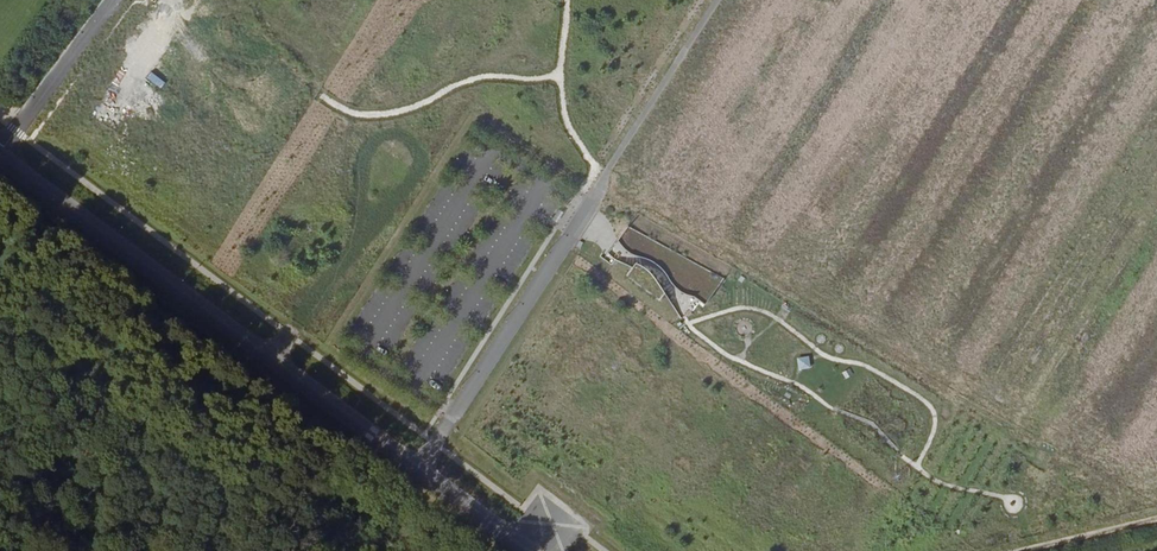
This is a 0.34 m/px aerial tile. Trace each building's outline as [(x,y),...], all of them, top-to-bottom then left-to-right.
[(628,224),(617,239),(625,249),(634,255),(647,259),(658,264),(665,274),(673,286),(681,293),(694,297),(705,305),(724,278),(628,224)] [(640,287),(659,302),(665,294),(659,284),(651,278),(653,275),(645,267),(635,263),(625,276),(640,287)]
